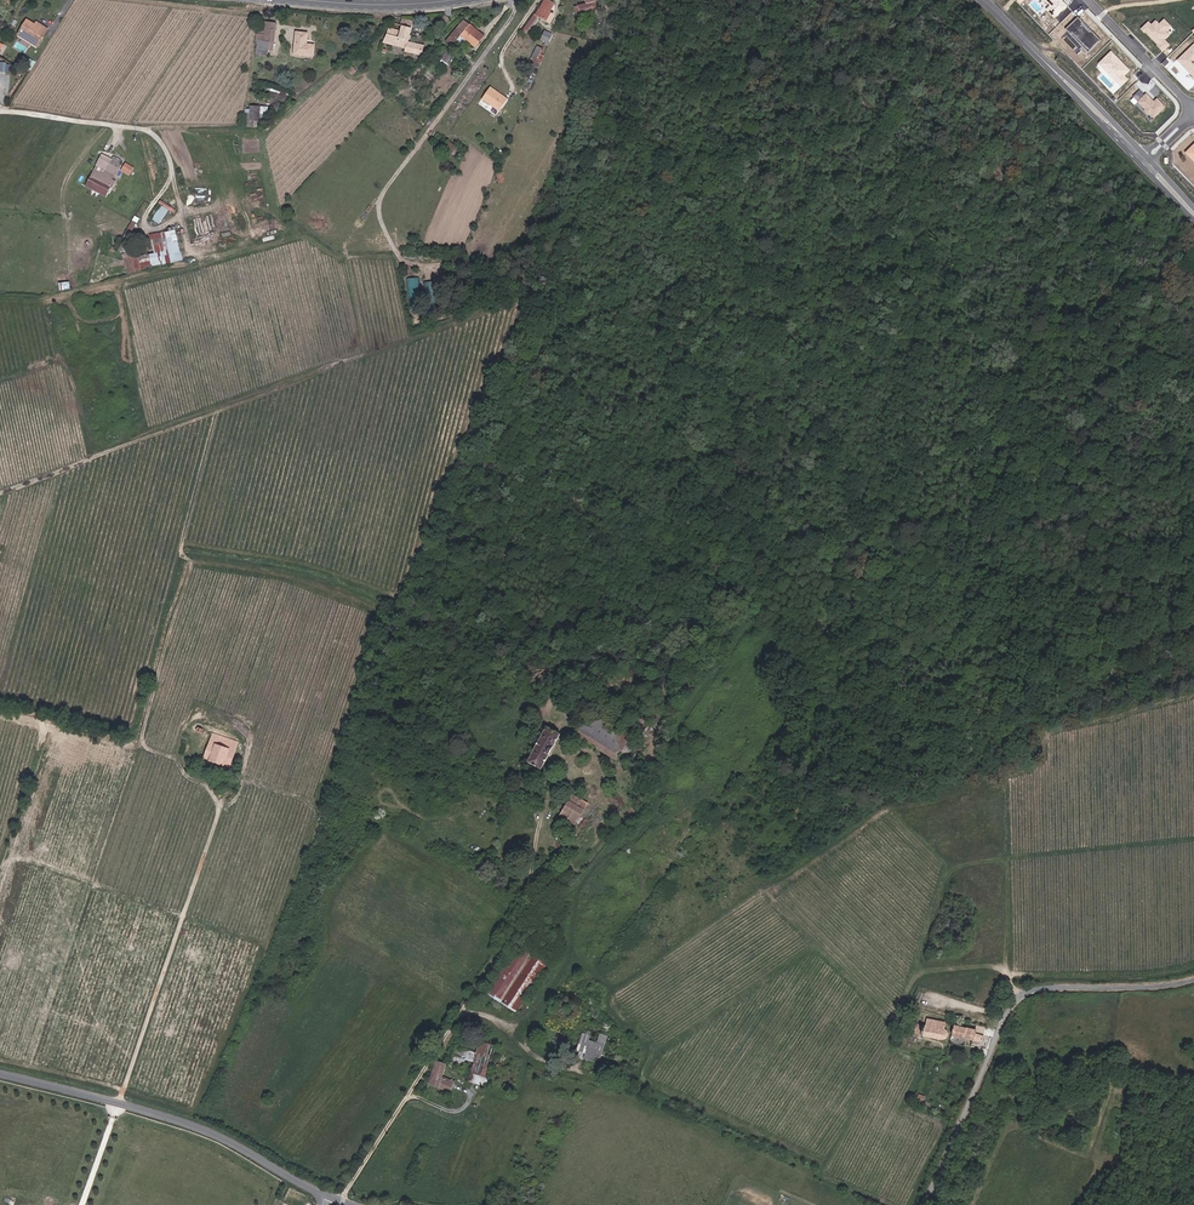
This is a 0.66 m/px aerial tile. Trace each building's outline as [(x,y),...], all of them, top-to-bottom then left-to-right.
[(535,12),(537,14),(550,22),(554,15),(548,11),(552,5),(544,0),(543,0),(535,12)] [(577,13),(593,10),(591,0),(583,0),(584,5),(575,7),(577,13)] [(1040,0),(1044,0),(1049,5),(1045,9),(1053,17),(1065,6),(1059,0),(1040,0)] [(535,12),(528,22),(531,24),(537,14),(535,12)] [(1087,51),(1099,40),(1089,30),(1088,31),(1080,23),(1081,22),(1076,17),(1063,29),(1068,34),(1070,33),(1087,51)] [(37,38),(34,44),(38,47),(48,30),(44,27),(42,29),(36,25),(28,20),(21,32),(25,35),(27,32),(37,38)] [(455,30),(444,43),(451,48),(461,37),(474,48),(483,36),(462,20),(454,29),(455,30)] [(1147,23),(1140,29),(1143,33),(1144,32),(1156,45),(1156,46),(1161,52),(1168,45),(1162,40),(1167,35),(1164,32),(1169,27),(1162,20),(1157,25),(1154,22),(1150,26),(1147,23)] [(261,22),(259,34),(256,34),(255,41),(257,42),(255,54),(265,55),(266,45),(262,44),(263,41),(273,43),(276,24),(261,22)] [(399,27),(398,29),(397,36),(385,34),(383,33),(381,42),(399,46),(399,49),(420,54),(423,45),(409,42),(412,25),(398,22),(397,26),(399,27)] [(397,36),(398,29),(386,27),(385,34),(397,36)] [(544,44),(548,35),(541,30),(538,38),(543,41),(542,43),(544,44)] [(25,35),(21,32),(19,35),(34,44),(37,38),(27,32),(25,35)] [(296,34),(294,52),(313,54),(314,43),(306,42),(307,35),(296,34)] [(531,67),(541,47),(535,45),(525,65),(531,67)] [(1192,45),(1176,61),(1191,77),(1190,78),(1193,82),(1193,47),(1192,45)] [(443,51),(437,59),(444,63),(450,55),(443,51)] [(1124,67),(1109,52),(1097,64),(1115,83),(1121,77),(1118,73),(1124,67)] [(32,70),(36,63),(31,60),(27,67),(32,70)] [(12,63),(0,62),(0,71),(11,72),(12,63)] [(492,86),(483,99),(500,112),(510,98),(492,86)] [(1137,91),(1131,97),(1143,109),(1143,112),(1145,114),(1148,115),(1152,118),(1163,108),(1155,100),(1151,103),(1149,102),(1150,101),(1144,95),(1143,96),(1137,91)] [(250,107),(249,115),(245,115),(244,127),(257,128),(259,108),(250,107)] [(440,149),(439,150),(449,157),(455,149),(435,134),(430,141),(440,149)] [(1184,154),(1193,163),(1193,162),(1193,144),(1184,154)] [(102,155),(86,184),(105,194),(108,189),(111,190),(115,182),(112,180),(104,176),(106,172),(103,170),(105,167),(104,166),(108,159),(102,155)] [(112,161),(108,159),(104,166),(105,167),(103,170),(106,172),(104,176),(112,180),(122,163),(114,158),(112,161)] [(129,176),(132,171),(126,167),(122,172),(129,176)] [(103,197),(105,194),(86,184),(84,187),(103,197)] [(162,224),(170,207),(162,203),(153,219),(162,224)] [(133,232),(140,218),(135,216),(128,230),(133,232)] [(168,253),(170,264),(181,261),(175,233),(166,235),(167,240),(160,241),(163,254),(168,253)] [(154,255),(147,256),(150,267),(170,264),(168,253),(163,254),(160,241),(152,242),(154,255)] [(150,267),(147,256),(137,258),(131,255),(122,257),(126,274),(150,268),(150,267)] [(420,277),(409,278),(410,304),(421,304),(420,277)] [(680,665),(686,656),(679,652),(673,661),(680,665)] [(591,667),(587,664),(582,674),(586,676),(591,667)] [(572,734),(575,735),(618,760),(621,756),(626,746),(632,737),(586,710),(572,734)] [(539,769),(559,735),(547,728),(527,762),(539,769)] [(212,733),(203,757),(209,759),(229,766),(238,742),(212,733)] [(626,746),(621,756),(626,758),(631,749),(626,746)] [(572,796),(559,815),(575,825),(589,804),(572,796)] [(544,968),(516,951),(484,1002),(513,1019),(544,968)] [(948,1023),(929,1019),(928,1021),(927,1025),(919,1024),(917,1034),(946,1040),(948,1040),(949,1040),(950,1039),(951,1037),(952,1036),(952,1034),(952,1033),(951,1032),(950,1030),(948,1029),(947,1029),(948,1023)] [(959,1025),(956,1036),(987,1043),(988,1036),(980,1034),(980,1030),(959,1025)] [(583,1056),(593,1059),(595,1053),(599,1054),(605,1032),(598,1031),(596,1040),(587,1037),(588,1033),(581,1031),(576,1048),(585,1051),(583,1056)] [(476,1052),(474,1059),(471,1072),(474,1073),(486,1077),(495,1046),(481,1042),(479,1041),(476,1052)] [(470,1069),(474,1059),(476,1052),(455,1047),(450,1063),(470,1069)] [(452,1091),(455,1082),(441,1079),(445,1065),(436,1062),(430,1085),(452,1091)] [(486,1077),(474,1073),(471,1072),(470,1072),(467,1080),(471,1081),(484,1085),(486,1077)]
